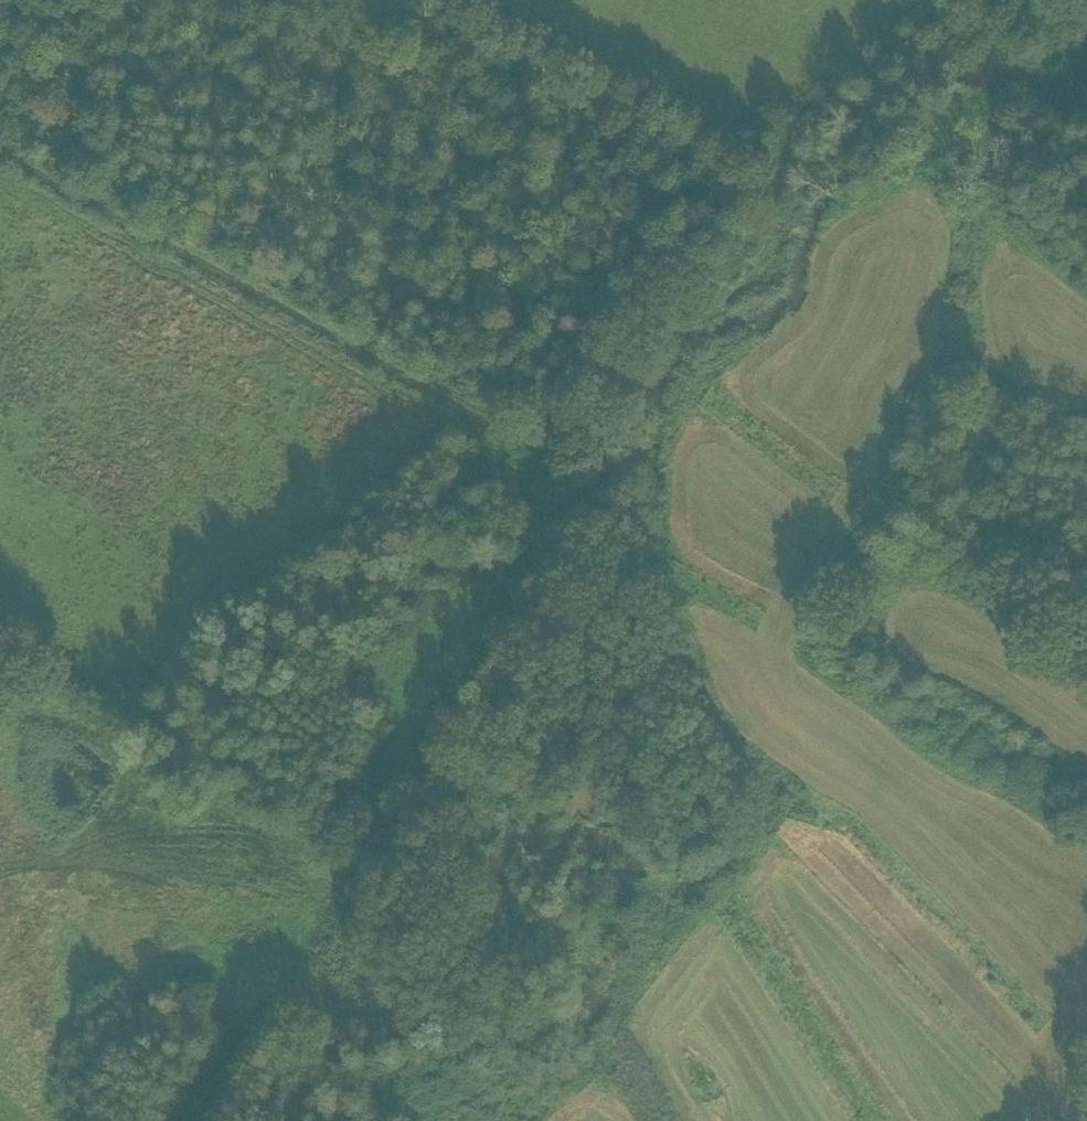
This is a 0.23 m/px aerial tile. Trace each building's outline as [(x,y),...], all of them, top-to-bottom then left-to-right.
[(921,435),(924,421),(915,419),(911,432),(921,435)]
